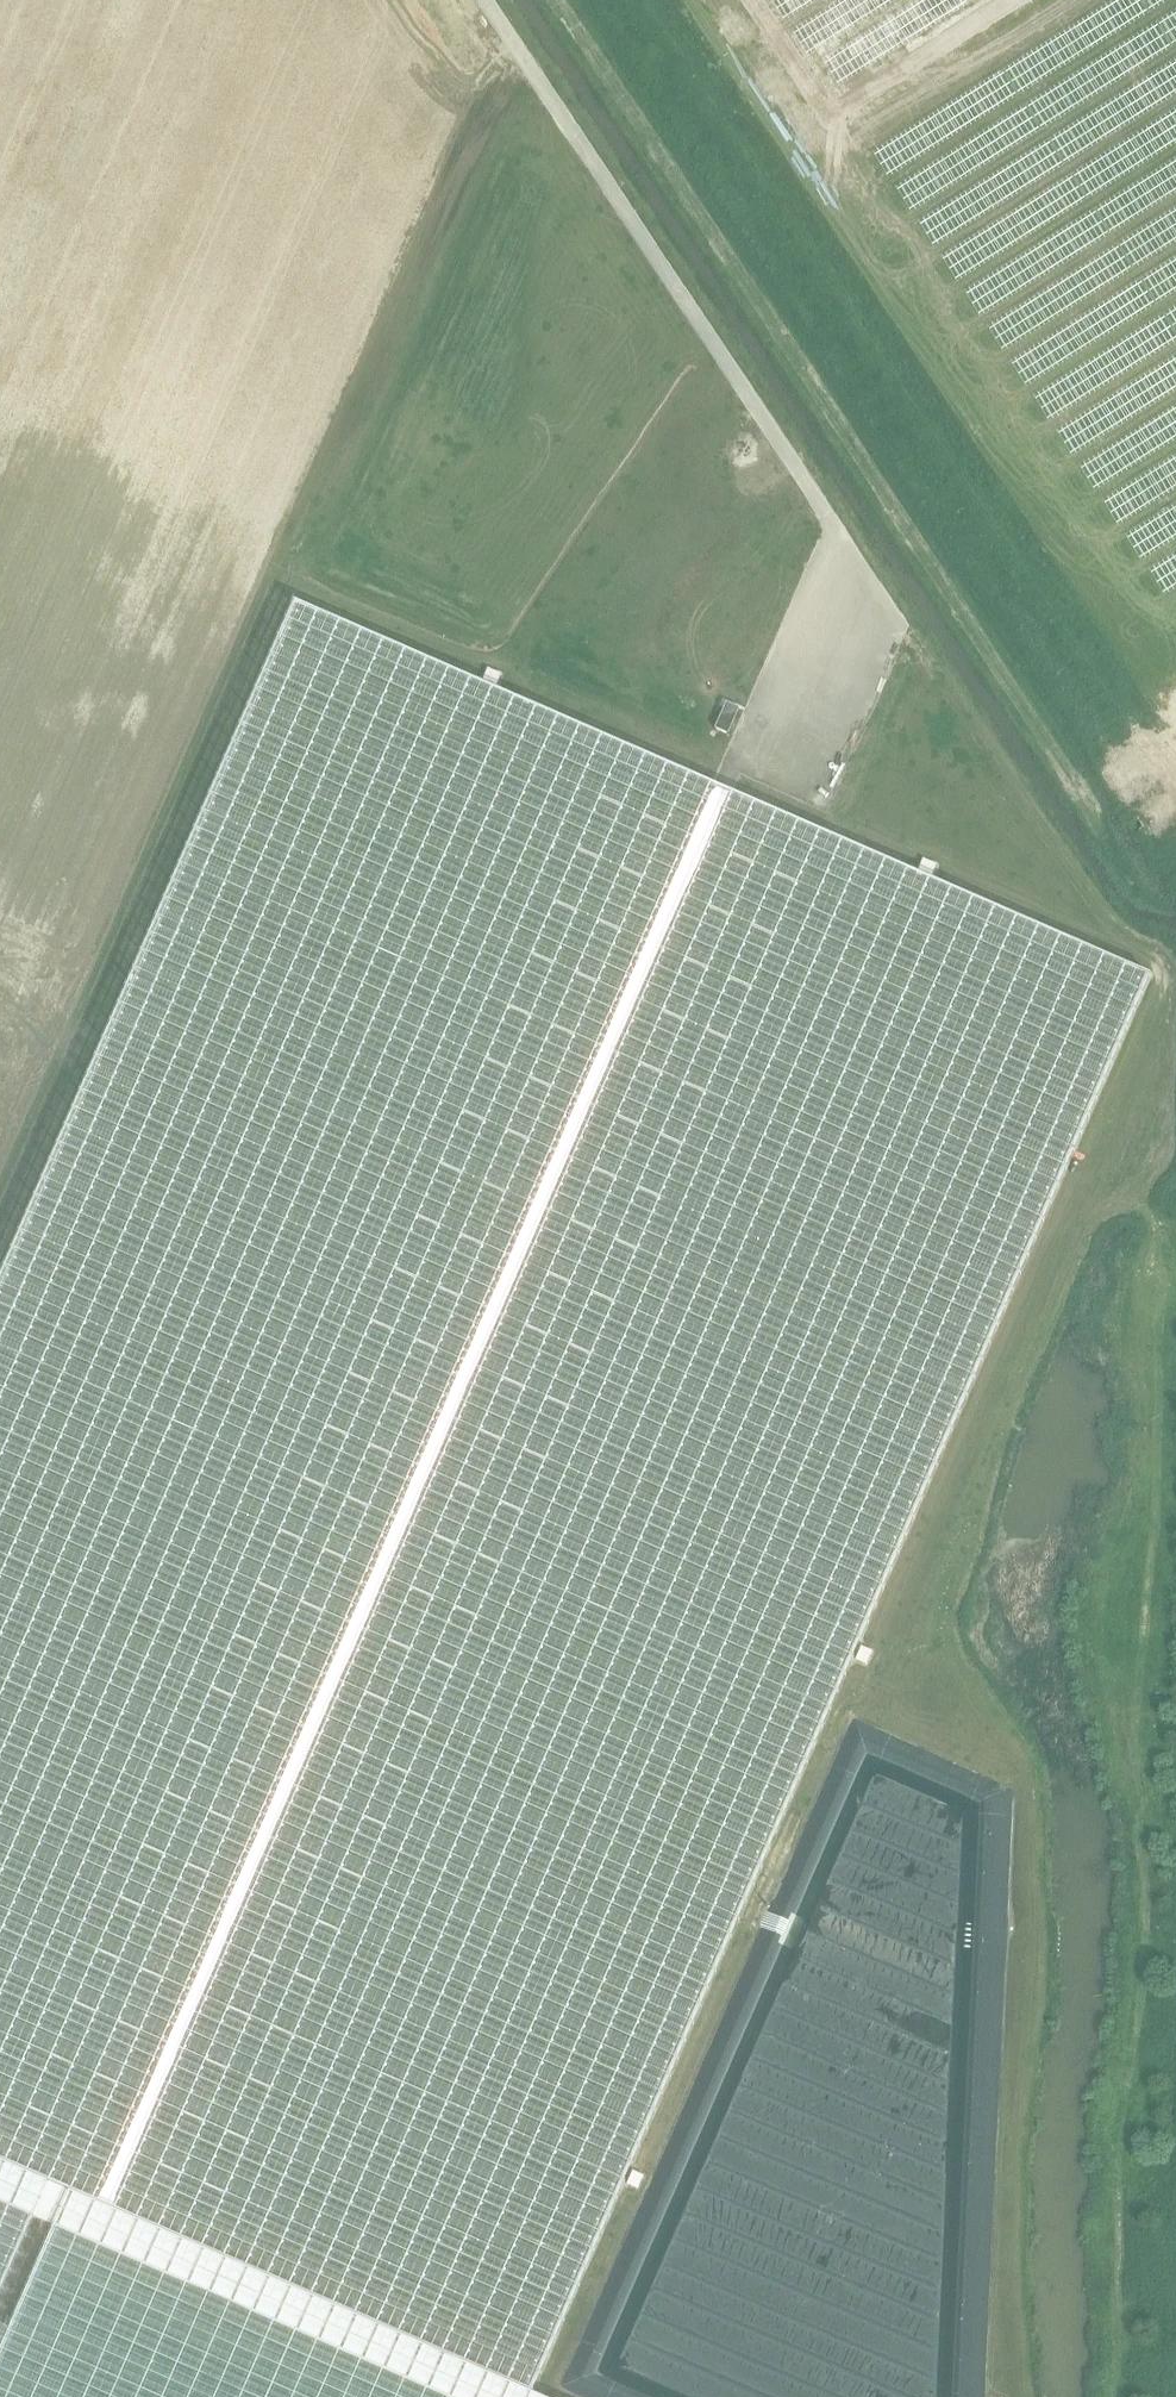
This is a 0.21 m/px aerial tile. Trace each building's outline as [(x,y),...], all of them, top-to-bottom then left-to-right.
[(33,2218),(55,2227),(0,2354),(0,2396),(540,2396),(531,2393),(1150,976),(296,603),(0,1281),(0,2294),(33,2218)]
